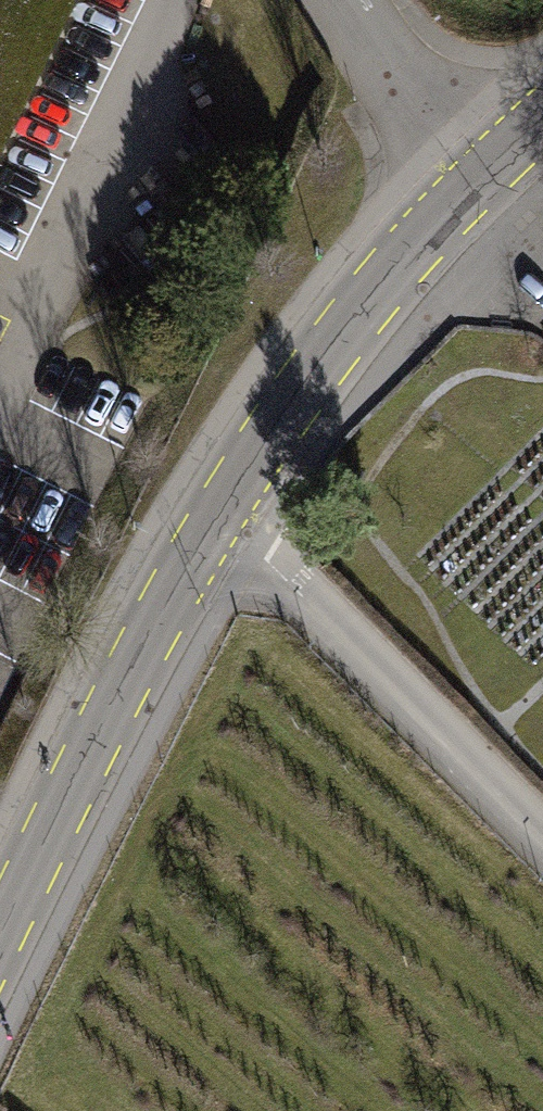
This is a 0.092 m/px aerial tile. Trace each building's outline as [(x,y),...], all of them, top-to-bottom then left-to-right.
[(94,0),(0,0),(0,191),(94,0)]
